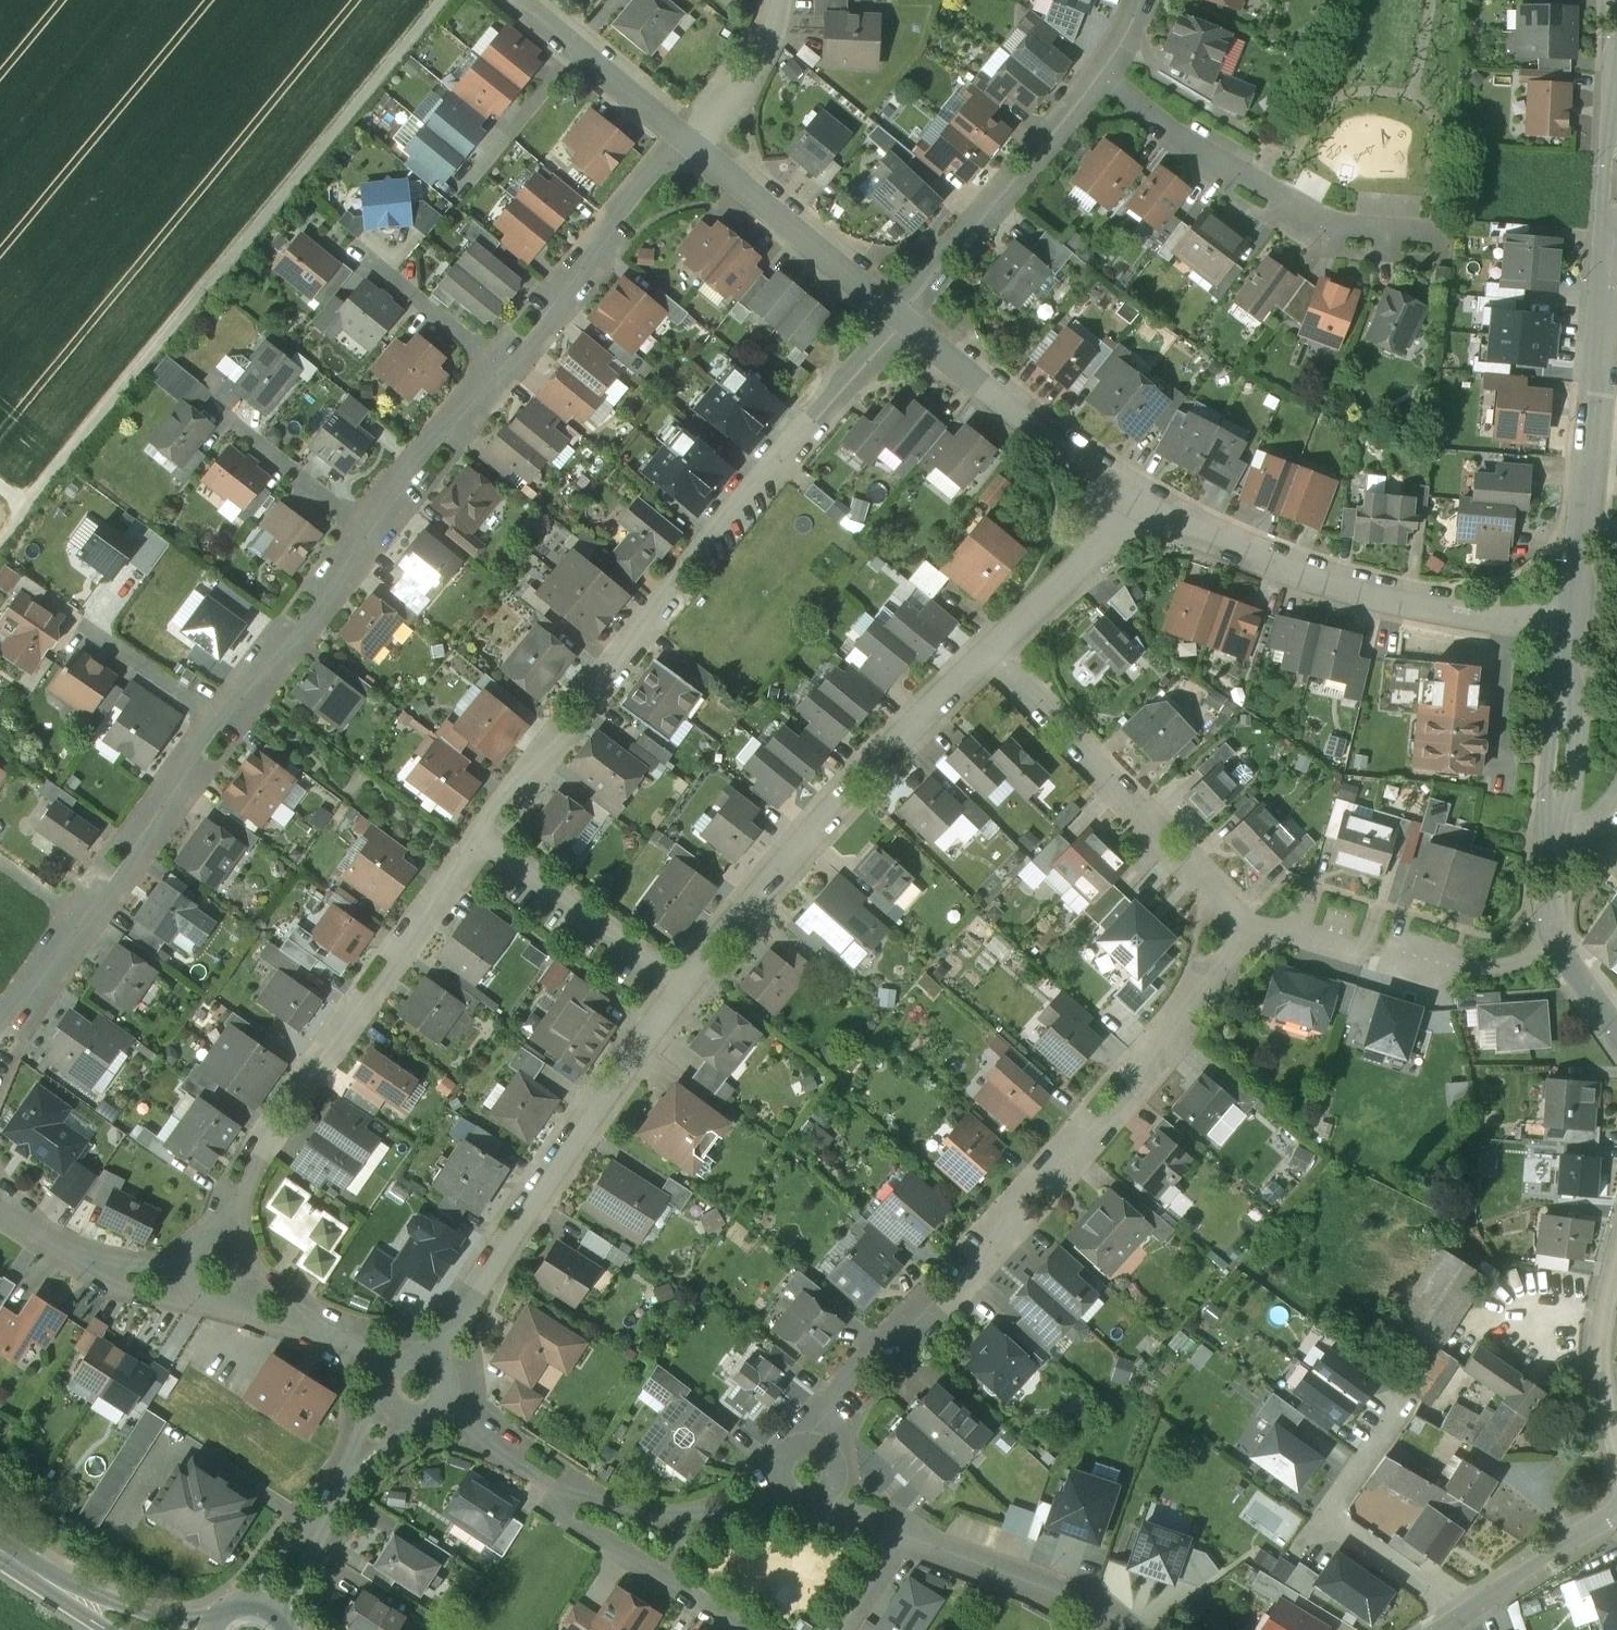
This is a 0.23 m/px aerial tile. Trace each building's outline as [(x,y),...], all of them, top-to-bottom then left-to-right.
[(662,0),(635,0),(614,25),(649,54),(680,15),(662,0)] [(813,17),(826,18),(826,15),(846,16),(847,0),(814,0),(813,17)] [(1057,0),(1051,0),(1043,21),(1058,33),(1072,42),(1084,11),(1057,0)] [(1084,11),(1086,11),(1090,0),(1057,0),(1084,11)] [(1237,9),(1240,0),(1211,0),(1237,9)] [(1538,9),(1571,9),(1571,0),(1538,0),(1538,9)] [(1538,9),(1520,8),(1519,33),(1573,33),(1573,9),(1571,9),(1538,9)] [(1058,33),(1043,21),(1033,13),(1020,28),(1029,36),(1031,35),(1046,47),(1058,33)] [(846,16),(826,15),(826,18),(825,36),(832,37),(830,67),(856,68),(857,53),(877,54),(879,18),(846,16)] [(1228,37),(1180,17),(1166,51),(1189,60),(1184,71),(1210,82),(1228,37)] [(539,50),(515,31),(507,41),(531,60),(539,50)] [(1573,33),(1519,33),(1519,57),(1570,57),(1572,57),(1573,33)] [(507,41),(500,35),(480,59),(518,90),(538,66),(531,60),(507,41)] [(1046,47),(1031,35),(1029,36),(1011,58),(1048,89),(1068,65),(1046,47)] [(1570,57),(1538,57),(1537,71),(1559,72),(1570,73),(1570,57)] [(1048,89),(1011,58),(993,79),(991,81),(1008,95),(1029,112),(1048,89)] [(480,59),(461,82),(469,89),(493,108),(499,113),(518,90),(480,59)] [(1537,71),(1520,70),(1519,83),(1530,84),(1559,85),(1559,72),(1537,71)] [(1008,95),(991,81),(993,79),(983,71),(971,85),(998,107),(1008,95)] [(1253,89),(1222,77),(1211,103),(1242,116),(1253,89)] [(1559,85),(1530,84),(1528,135),(1565,136),(1567,86),(1559,85)] [(971,85),(961,99),(967,104),(969,103),(989,119),(998,107),(971,85)] [(469,89),(460,99),(461,100),(483,118),(484,119),(493,108),(469,89)] [(483,118),(461,100),(452,110),(474,129),(483,118)] [(989,119),(969,103),(967,104),(950,127),(986,157),(1006,133),(989,119)] [(452,110),(444,104),(425,126),(463,157),(482,135),(474,129),(452,110)] [(812,132),(808,129),(789,152),(815,174),(817,175),(829,159),(847,137),(820,114),(818,116),(823,120),(812,132)] [(412,115),(392,139),(406,150),(425,126),(412,115)] [(586,115),(568,137),(583,149),(592,138),(588,135),(597,124),(586,115)] [(613,137),(597,124),(588,135),(592,138),(583,149),(573,162),(599,183),(610,169),(611,170),(622,157),(621,156),(630,145),(616,133),(613,137)] [(463,157),(425,126),(406,150),(413,156),(437,176),(443,181),(463,157)] [(904,153),(876,127),(866,138),(887,157),(888,156),(895,163),(904,153)] [(986,157),(950,127),(931,149),(930,150),(947,164),(967,180),(986,157)] [(931,149),(921,140),(911,154),(938,176),(947,164),(930,150),(931,149)] [(1104,143),(1092,159),(1088,157),(1085,161),(1088,164),(1074,183),(1100,203),(1130,164),(1131,163),(1104,143)] [(437,176),(413,156),(405,166),(428,186),(437,176)] [(895,163),(888,156),(887,157),(872,172),(885,184),(872,197),(910,233),(938,203),(895,163)] [(829,159),(817,175),(815,174),(810,180),(823,190),(841,169),(829,159)] [(1130,164),(1100,203),(1110,211),(1140,172),(1130,164)] [(1159,168),(1129,207),(1143,218),(1156,228),(1157,229),(1169,213),(1187,190),(1159,168)] [(872,172),(856,189),(869,201),(872,197),(885,184),(872,172)] [(547,188),(534,178),(516,201),(552,231),(571,208),(547,188)] [(579,197),(556,178),(547,188),(571,208),(579,197)] [(383,186),(362,188),(365,218),(366,229),(409,224),(408,204),(406,184),(392,185),(388,181),(383,186)] [(552,231),(516,201),(497,224),(509,234),(533,253),(552,231)] [(441,218),(423,203),(408,204),(409,224),(425,237),(441,218)] [(1143,218),(1129,207),(1126,212),(1140,222),(1143,218)] [(354,219),(347,213),(338,224),(357,240),(366,229),(365,218),(354,219)] [(1169,213),(1157,229),(1156,228),(1149,237),(1162,246),(1180,222),(1169,213)] [(1191,230),(1175,251),(1176,251),(1196,266),(1225,228),(1205,213),(1191,230)] [(499,244),(470,220),(458,234),(473,246),(488,258),(499,244)] [(1162,246),(1156,253),(1168,262),(1176,251),(1175,251),(1191,230),(1180,222),(1162,246)] [(1529,226),(1490,223),(1489,238),(1505,239),(1505,237),(1528,239),(1529,226)] [(687,261),(684,265),(704,282),(737,241),(723,230),(722,232),(715,227),(705,239),(687,261)] [(1245,244),(1225,228),(1196,266),(1215,282),(1216,282),(1231,262),(1231,261),(1245,244)] [(696,230),(677,253),(687,261),(705,239),(696,230)] [(1071,255),(1044,232),(1027,254),(1045,269),(1045,270),(1053,277),(1071,255)] [(533,253),(509,234),(501,245),(524,264),(533,253)] [(336,267),(300,237),(275,267),(312,297),(337,268),(336,267)] [(1528,239),(1505,237),(1505,239),(1503,262),(1556,266),(1558,242),(1528,239)] [(737,241),(704,282),(725,299),(728,295),(747,272),(756,260),(750,255),(752,253),(737,241)] [(1027,254),(1015,245),(985,282),(1015,306),(1028,290),(1045,270),(1045,269),(1027,254)] [(473,246),(441,285),(455,297),(484,321),(486,318),(492,318),(496,313),(494,307),(505,295),(511,295),(515,290),(513,284),(516,281),(488,258),(473,246)] [(1289,277),(1267,260),(1256,274),(1252,274),(1247,280),(1248,284),(1235,302),(1259,320),(1271,304),(1269,303),(1289,277)] [(1231,262),(1216,282),(1215,282),(1207,293),(1218,301),(1242,270),(1231,261),(1231,262)] [(352,273),(339,262),(336,267),(337,268),(312,297),(324,308),(331,298),(352,273)] [(1556,266),(1503,262),(1501,284),(1501,286),(1524,288),(1554,291),(1556,266)] [(1450,269),(1433,267),(1429,319),(1445,321),(1450,269)] [(1045,270),(1028,290),(1039,299),(1043,298),(1044,299),(1058,282),(1053,277),(1045,270)] [(747,272),(728,295),(737,303),(756,280),(747,272)] [(1289,277),(1269,303),(1271,304),(1281,312),(1304,280),(1293,272),(1289,277)] [(756,280),(737,303),(750,314),(752,311),(750,309),(771,284),(760,275),(756,280)] [(771,284),(750,309),(752,311),(776,330),(803,296),(778,275),(771,284)] [(648,301),(623,280),(607,300),(647,334),(662,316),(664,314),(648,301)] [(1304,280),(1281,312),(1303,328),(1318,289),(1313,287),(1304,280)] [(1356,295),(1320,282),(1318,289),(1303,328),(1300,335),(1322,343),(1326,332),(1329,333),(1329,332),(1340,336),(1356,295)] [(1501,284),(1485,283),(1484,298),(1515,301),(1523,301),(1524,288),(1501,286),(1501,284)] [(343,308),(334,319),(335,320),(369,348),(398,313),(363,284),(343,308)] [(441,285),(439,284),(431,294),(447,307),(455,297),(441,285)] [(688,314),(658,289),(648,301),(664,314),(662,316),(677,328),(688,314)] [(1403,303),(1388,295),(1367,339),(1383,346),(1384,351),(1390,354),(1394,352),(1398,354),(1404,342),(1408,343),(1424,308),(1405,299),(1403,303)] [(803,296),(776,330),(801,350),(828,317),(803,296)] [(1484,298),(1478,297),(1477,313),(1492,314),(1493,312),(1514,314),(1515,301),(1484,298)] [(324,308),(312,321),(325,332),(335,320),(334,319),(343,308),(331,298),(324,308)] [(647,334),(607,300),(590,320),(615,341),(631,354),(632,353),(647,334)] [(1514,314),(1493,312),(1492,314),(1490,336),(1554,342),(1555,328),(1546,327),(1547,317),(1514,314)] [(1093,352),(1067,331),(1038,366),(1054,379),(1055,378),(1066,387),(1077,373),(1094,353),(1093,352)] [(606,352),(582,333),(572,345),(575,347),(576,346),(603,369),(613,358),(606,352)] [(1554,342),(1490,336),(1488,359),(1488,361),(1510,363),(1543,366),(1543,356),(1553,357),(1554,342)] [(401,358),(384,378),(386,379),(409,398),(442,359),(417,339),(401,358)] [(615,341),(606,352),(613,358),(636,377),(646,365),(632,353),(631,354),(615,341)] [(1094,353),(1077,373),(1088,381),(1094,374),(1112,352),(1101,342),(1093,352),(1094,353)] [(1142,383),(1121,365),(1129,355),(1117,345),(1112,352),(1094,374),(1104,382),(1089,401),(1112,420),(1142,383)] [(603,369),(576,346),(575,347),(565,359),(560,360),(556,365),(559,367),(560,367),(597,397),(613,377),(603,369)] [(387,347),(369,369),(384,381),(386,379),(384,378),(401,358),(387,347)] [(299,372),(272,350),(261,363),(254,357),(250,363),(232,385),(231,387),(241,395),(265,414),(299,372)] [(242,356),(228,358),(217,372),(232,385),(250,363),(242,356)] [(1488,359),(1473,357),(1472,372),(1486,374),(1508,376),(1510,363),(1488,361),(1488,359)] [(727,365),(713,382),(718,386),(697,412),(746,451),(759,436),(756,434),(766,422),(768,424),(781,409),(727,365)] [(597,397),(560,367),(559,367),(556,371),(558,376),(548,388),(546,387),(545,388),(575,413),(574,413),(584,421),(601,401),(597,397)] [(799,367),(780,390),(790,398),(809,375),(799,367)] [(217,372),(216,371),(201,389),(228,410),(241,395),(231,387),(232,385),(217,372)] [(1508,376),(1486,374),(1484,390),(1497,392),(1497,390),(1523,392),(1524,378),(1508,376)] [(627,388),(613,377),(597,397),(611,408),(627,388)] [(1165,401),(1142,383),(1112,420),(1136,439),(1151,420),(1165,431),(1168,426),(1177,408),(1184,399),(1173,391),(1165,401)] [(575,413),(545,388),(536,400),(557,418),(565,424),(574,413),(575,413)] [(1523,392),(1497,390),(1497,392),(1493,428),(1502,429),(1501,438),(1522,440),(1523,431),(1545,433),(1548,395),(1523,392)] [(557,418),(536,400),(531,405),(526,411),(548,429),(557,418)] [(211,427),(181,404),(151,441),(179,465),(181,466),(194,449),(211,427)] [(902,419),(882,444),(883,444),(903,460),(908,453),(933,423),(934,421),(914,404),(902,419)] [(872,428),(863,420),(843,443),(867,463),(883,444),(882,444),(902,419),(888,408),(872,428)] [(526,411),(525,410),(517,420),(519,422),(516,426),(510,427),(508,429),(546,461),(548,463),(549,462),(554,456),(554,449),(561,440),(526,411)] [(337,413),(310,447),(344,474),(371,441),(337,413)] [(1166,457),(1166,458),(1193,472),(1216,430),(1189,415),(1179,432),(1166,457)] [(370,416),(364,425),(381,435),(386,426),(370,416)] [(933,423),(908,453),(919,461),(942,432),(943,431),(938,427),(933,423)] [(1165,431),(1155,450),(1166,457),(1179,432),(1168,426),(1165,431)] [(508,429),(506,428),(503,431),(503,436),(500,440),(497,438),(489,448),(491,449),(513,467),(526,478),(534,469),(541,468),(546,461),(508,429)] [(730,473),(676,428),(662,445),(667,449),(646,475),(695,515),(707,500),(705,498),(714,486),(717,488),(730,473)] [(919,461),(918,463),(930,473),(936,467),(962,487),(992,451),(965,429),(954,442),(942,432),(919,461)] [(1243,445),(1216,430),(1193,472),(1221,487),(1221,486),(1235,462),(1243,445)] [(574,452),(561,440),(554,449),(554,456),(549,462),(559,470),(574,452)] [(194,449),(181,466),(179,465),(171,475),(184,484),(205,457),(194,449)] [(228,449),(204,480),(227,498),(229,496),(242,506),(243,507),(260,486),(266,479),(228,449)] [(513,467),(491,449),(482,461),(503,479),(513,467)] [(1262,474),(1249,469),(1239,497),(1252,502),(1252,503),(1279,514),(1296,468),(1268,457),(1262,474)] [(1235,462),(1221,486),(1233,492),(1246,468),(1235,462)] [(1526,468),(1498,466),(1497,479),(1525,481),(1526,468)] [(1325,479),(1296,468),(1279,514),(1308,525),(1309,524),(1320,528),(1331,500),(1319,495),(1325,479)] [(480,482),(467,471),(437,509),(454,523),(468,535),(469,533),(499,497),(492,491),(491,486),(485,481),(480,482)] [(1497,479),(1479,477),(1478,490),(1473,494),(1473,503),(1512,506),(1525,507),(1527,481),(1525,481),(1497,479)] [(834,502),(812,484),(803,495),(825,513),(834,502)] [(260,486),(243,507),(242,506),(234,516),(246,525),(270,494),(260,486)] [(1428,487),(1413,486),(1412,498),(1413,498),(1412,515),(1425,516),(1428,487)] [(1385,496),(1363,493),(1362,508),(1356,507),(1355,510),(1353,539),(1352,541),(1380,544),(1385,496)] [(1412,498),(1385,496),(1380,544),(1403,546),(1405,533),(1410,534),(1412,515),(1413,498),(1412,498)] [(1473,503),(1459,502),(1459,510),(1463,516),(1462,528),(1508,532),(1510,532),(1512,506),(1473,503)] [(678,535),(639,503),(622,524),(634,534),(623,547),(645,565),(663,543),(668,547),(678,535)] [(280,505),(263,527),(276,537),(293,515),(280,505)] [(1355,510),(1343,509),(1340,537),(1353,539),(1355,510)] [(276,537),(264,553),(289,573),(318,535),(293,515),(276,537)] [(468,535),(454,523),(444,535),(474,560),(485,546),(469,533),(468,535)] [(126,561),(135,548),(103,525),(80,556),(112,580),(126,561)] [(1508,532),(1479,530),(1478,543),(1505,545),(1506,545),(1508,532)] [(135,548),(126,561),(146,576),(169,545),(148,531),(135,548)] [(985,532),(965,556),(960,552),(945,570),(980,600),(1019,552),(1004,539),(999,544),(985,532)] [(595,554),(572,535),(563,546),(572,554),(574,553),(586,564),(595,554)] [(451,559),(423,536),(397,566),(407,574),(408,574),(433,595),(448,576),(442,571),(451,559)] [(1505,545),(1478,543),(1477,557),(1504,559),(1505,545)] [(645,565),(623,547),(609,565),(630,583),(645,565)] [(572,554),(562,556),(562,568),(556,575),(545,578),(544,589),(539,595),(538,597),(550,608),(556,606),(563,611),(560,615),(588,637),(593,632),(595,634),(621,602),(618,600),(623,594),(596,572),(593,574),(587,569),(586,564),(574,553),(572,554)] [(948,580),(924,561),(907,581),(932,601),(948,580)] [(407,574),(390,596),(393,599),(415,617),(433,595),(408,574),(407,574)] [(45,591),(22,575),(11,591),(18,596),(18,595),(30,603),(37,601),(38,602),(45,591)] [(241,621),(252,605),(221,583),(209,598),(241,621)] [(1192,590),(1180,585),(1169,614),(1181,619),(1176,634),(1205,645),(1221,599),(1192,589),(1192,590)] [(1124,586),(1107,602),(1125,622),(1137,611),(1124,586)] [(539,595),(530,588),(521,598),(536,611),(543,617),(550,608),(538,597),(539,595)] [(18,595),(18,596),(0,622),(0,630),(17,642),(7,658),(25,671),(29,673),(40,656),(55,634),(54,627),(61,617),(38,602),(37,601),(30,603),(18,595)] [(246,625),(241,621),(209,598),(207,597),(181,633),(220,661),(246,625)] [(372,598),(342,635),(370,658),(381,645),(384,646),(390,638),(389,636),(400,622),(400,621),(385,609),(372,598)] [(415,617),(393,599),(385,609),(400,621),(400,622),(406,628),(415,617)] [(1250,609),(1221,599),(1205,645),(1246,660),(1262,615),(1249,610),(1250,609)] [(953,619),(932,601),(918,617),(940,635),(953,619)] [(918,617),(904,606),(885,629),(914,653),(922,660),(942,637),(940,635),(918,617)] [(543,617),(536,611),(525,623),(534,631),(535,629),(548,640),(557,628),(543,617)] [(1128,643),(1103,617),(1081,637),(1109,666),(1118,676),(1140,656),(1129,643),(1128,643)] [(1274,619),(1265,645),(1287,651),(1293,623),(1274,619)] [(1320,627),(1294,621),(1287,651),(1282,669),(1309,675),(1309,674),(1319,629),(1320,627)] [(876,622),(856,646),(870,657),(892,675),(894,677),(914,653),(885,629),(876,622)] [(534,631),(503,669),(536,696),(558,670),(559,672),(570,658),(548,640),(535,629),(534,631)] [(1358,638),(1319,629),(1309,674),(1345,682),(1347,682),(1353,657),(1358,638)] [(1136,636),(1129,643),(1140,656),(1145,652),(1136,636)] [(1109,666),(1094,650),(1080,664),(1086,671),(1085,672),(1088,675),(1089,674),(1095,680),(1109,666)] [(77,652),(66,668),(64,667),(61,672),(62,673),(51,690),(53,691),(55,689),(73,702),(76,698),(89,708),(85,713),(87,715),(89,712),(109,682),(113,677),(77,652)] [(52,663),(40,656),(29,673),(25,671),(17,682),(32,692),(52,663)] [(892,675),(870,657),(858,673),(879,691),(886,682),(892,675)] [(1369,661),(1353,657),(1347,682),(1345,682),(1342,698),(1360,702),(1369,661)] [(1434,663),(1384,658),(1378,711),(1418,715),(1419,705),(1429,706),(1434,663)] [(699,694),(656,662),(639,686),(682,717),(699,694)] [(715,679),(695,663),(686,673),(707,689),(715,679)] [(1478,668),(1434,663),(1429,706),(1419,705),(1418,715),(1462,720),(1462,719),(1483,721),(1484,707),(1474,706),(1478,668)] [(332,677),(317,665),(295,695),(332,723),(354,695),(355,694),(332,677)] [(372,689),(341,665),(332,677),(355,694),(354,695),(363,702),(372,689)] [(858,673),(849,666),(841,676),(871,701),(879,691),(858,673)] [(194,676),(185,669),(177,681),(186,688),(194,676)] [(841,676),(835,671),(819,690),(816,688),(815,688),(853,721),(856,723),(873,703),(871,701),(841,676)] [(514,698),(484,674),(473,687),(484,695),(485,694),(504,710),(514,698)] [(109,682),(89,712),(102,721),(114,704),(122,691),(109,682)] [(161,705),(129,683),(122,691),(114,704),(124,711),(129,704),(151,719),(161,705)] [(682,717),(639,686),(621,710),(665,741),(682,717)] [(853,721),(815,688),(798,709),(812,721),(834,738),(837,741),(853,721)] [(504,710),(485,694),(484,695),(456,729),(455,730),(469,741),(494,762),(510,744),(505,739),(519,722),(504,710)] [(124,711),(104,740),(144,767),(157,749),(152,746),(164,728),(151,719),(129,704),(124,711)] [(1188,727),(1165,704),(1151,717),(1130,737),(1129,738),(1151,762),(1162,752),(1169,760),(1191,739),(1184,731),(1188,727)] [(1143,708),(1121,727),(1130,737),(1151,717),(1143,708)] [(1462,720),(1418,715),(1414,767),(1478,774),(1480,754),(1482,754),(1485,753),(1486,743),(1484,741),(1482,740),(1483,721),(1462,719),(1462,720)] [(456,729),(445,721),(434,736),(437,738),(459,754),(469,741),(455,730),(456,729)] [(834,738),(812,721),(804,730),(826,748),(834,738)] [(796,741),(782,729),(765,749),(762,746),(803,780),(819,760),(796,741)] [(826,748),(804,730),(796,741),(818,759),(826,748)] [(626,756),(596,734),(570,768),(600,790),(614,801),(615,800),(639,768),(640,766),(626,756)] [(663,750),(642,734),(635,744),(656,760),(663,750)] [(459,754),(437,738),(429,749),(460,772),(468,761),(459,754)] [(967,741),(949,760),(962,773),(984,794),(1003,775),(990,761),(989,762),(967,741)] [(1044,776),(1009,742),(990,761),(1003,775),(1004,774),(1026,795),(1044,776)] [(1224,743),(1196,770),(1205,780),(1219,767),(1234,753),(1224,743)] [(656,760),(635,744),(626,756),(640,766),(639,768),(648,774),(658,761),(656,760)] [(290,763),(266,745),(258,755),(282,773),(290,763)] [(803,780),(762,746),(745,767),(759,779),(782,797),(784,798),(799,779),(802,781),(803,780)] [(460,772),(429,749),(421,759),(426,763),(419,772),(423,791),(455,815),(477,785),(460,772)] [(258,755),(255,753),(241,772),(243,773),(279,800),(293,781),(282,773),(258,755)] [(949,760),(944,756),(935,766),(953,783),(962,773),(949,760)] [(1245,766),(1239,765),(1228,776),(1240,789),(1251,778),(1251,773),(1245,766)] [(1219,767),(1205,780),(1185,798),(1206,820),(1240,789),(1228,776),(1219,767)] [(0,771),(0,788),(8,776),(0,771)] [(279,800),(243,773),(225,798),(250,816),(252,818),(253,825),(258,828),(264,827),(267,823),(266,817),(279,800)] [(76,800),(45,779),(35,793),(54,806),(54,805),(67,813),(76,800)] [(782,797),(759,779),(750,791),(772,808),(782,797)] [(929,781),(900,811),(932,842),(960,813),(961,812),(958,809),(929,781)] [(756,812),(727,789),(716,805),(723,810),(724,808),(746,824),(756,812)] [(614,801),(600,790),(592,801),(609,814),(614,818),(623,806),(615,800),(614,801)] [(581,810),(558,793),(531,829),(549,842),(556,839),(568,848),(589,818),(590,817),(581,810)] [(1251,796),(1233,814),(1242,824),(1261,806),(1251,796)] [(250,816),(225,798),(216,809),(226,816),(242,827),(250,816)] [(990,820),(968,798),(958,809),(961,812),(960,813),(979,832),(990,820)] [(1450,805),(1429,798),(1419,832),(1431,836),(1434,836),(1438,824),(1444,826),(1445,824),(1450,805)] [(592,801),(589,799),(581,810),(590,817),(589,818),(600,826),(609,814),(592,801)] [(1350,804),(1335,799),(1324,837),(1337,841),(1345,816),(1346,816),(1350,804)] [(1071,802),(1052,821),(1061,830),(1080,811),(1071,802)] [(67,813),(54,805),(54,806),(37,829),(77,857),(94,833),(67,813)] [(1242,824),(1225,840),(1243,858),(1278,825),(1261,806),(1242,824)] [(746,824),(724,808),(723,810),(710,827),(717,832),(709,842),(734,861),(756,833),(746,824)] [(242,827),(226,816),(216,830),(241,848),(242,848),(241,849),(247,854),(258,839),(242,827)] [(1346,816),(1345,816),(1337,841),(1331,863),(1355,871),(1369,824),(1346,816)] [(1411,822),(1398,818),(1394,831),(1395,831),(1387,856),(1399,860),(1411,822)] [(206,823),(178,862),(206,882),(216,868),(224,873),(241,849),(241,848),(216,830),(206,823)] [(1394,831),(1369,824),(1355,871),(1380,878),(1387,856),(1395,831),(1394,831)] [(1475,833),(1445,824),(1444,826),(1438,824),(1434,836),(1431,836),(1428,846),(1491,864),(1494,853),(1471,846),(1475,833)] [(395,843),(372,825),(363,837),(371,843),(372,842),(387,854),(395,843)] [(1278,825),(1243,858),(1261,878),(1278,862),(1297,844),(1278,825)] [(1087,830),(1072,847),(1054,867),(1055,868),(1073,884),(1107,848),(1087,830)] [(1403,859),(1414,862),(1422,836),(1411,833),(1403,859)] [(1058,834),(1030,862),(1047,877),(1055,868),(1054,867),(1072,847),(1058,834)] [(387,854),(372,842),(371,843),(352,868),(368,880),(363,887),(364,890),(369,895),(373,894),(378,888),(391,898),(411,872),(387,854)] [(700,862),(675,844),(666,856),(673,861),(674,860),(692,873),(700,862)] [(1297,844),(1278,862),(1287,872),(1306,854),(1297,844)] [(1491,864),(1428,846),(1413,897),(1476,915),(1491,864)] [(1107,848),(1073,884),(1090,900),(1092,902),(1109,883),(1110,884),(1126,866),(1107,848)] [(910,879),(875,849),(855,871),(876,889),(890,902),(891,901),(910,879)] [(692,873),(674,860),(673,861),(647,897),(654,902),(646,914),(677,937),(713,889),(692,873)] [(863,896),(841,877),(831,888),(834,891),(836,889),(854,905),(863,896)] [(1092,902),(1090,900),(1081,910),(1098,925),(1124,896),(1110,884),(1109,883),(1092,902)] [(162,885),(138,918),(140,920),(166,939),(168,941),(177,928),(199,944),(212,924),(191,909),(193,907),(162,885)] [(834,891),(816,912),(813,909),(802,921),(801,923),(821,940),(850,966),(882,930),(854,905),(836,889),(834,891)] [(890,902),(876,889),(867,899),(887,916),(896,906),(891,901),(890,902)] [(1616,891),(1608,904),(1616,911),(1616,891)] [(357,909),(334,893),(326,903),(332,907),(349,920),(357,909)] [(1124,896),(1098,925),(1107,935),(1134,906),(1124,896)] [(513,930),(478,904),(466,920),(473,926),(476,921),(505,941),(513,930)] [(1608,904),(1581,943),(1581,945),(1607,967),(1616,955),(1616,911),(1608,904)] [(1134,906),(1107,935),(1101,943),(1134,974),(1137,976),(1159,952),(1171,940),(1134,906)] [(349,920),(332,907),(312,936),(349,963),(369,934),(349,920)] [(821,940),(801,923),(802,921),(797,917),(786,930),(811,951),(821,940)] [(166,939),(140,920),(127,938),(154,957),(166,939)] [(473,926),(466,920),(440,955),(468,976),(477,963),(484,969),(505,941),(476,921),(473,926)] [(339,976),(349,963),(312,936),(297,926),(287,939),(317,960),(339,976)] [(127,938),(125,936),(117,948),(149,970),(157,959),(154,957),(127,938)] [(317,960),(287,939),(280,949),(300,965),(310,970),(317,960)] [(280,949),(269,942),(259,956),(282,973),(291,979),(300,965),(280,949)] [(149,970),(117,948),(92,983),(121,1004),(133,989),(140,994),(154,973),(149,970)] [(812,968),(791,951),(782,962),(797,974),(796,976),(802,981),(812,968)] [(770,952),(741,988),(768,1010),(796,976),(797,974),(782,962),(770,952)] [(1169,961),(1159,952),(1137,976),(1134,974),(1130,979),(1142,990),(1148,983),(1169,961)] [(1607,967),(1616,975),(1616,955),(1607,967)] [(1317,983),(1294,976),(1294,974),(1276,969),(1262,1013),(1306,1026),(1308,1020),(1323,1025),(1328,1010),(1335,986),(1334,986),(1318,981),(1317,983)] [(291,979),(282,973),(260,1005),(299,1033),(322,1001),(291,979)] [(607,999),(575,976),(563,994),(570,999),(572,998),(596,1015),(607,999)] [(446,995),(425,979),(399,1015),(436,1042),(462,1007),(446,995)] [(1134,1016),(1157,991),(1148,983),(1142,990),(1130,979),(1113,997),(1134,1016)] [(1355,987),(1335,981),(1334,986),(1335,986),(1328,1010),(1346,1016),(1355,987)] [(479,1002),(454,984),(446,995),(462,1007),(471,1013),(479,1002)] [(1370,1032),(1380,998),(1355,990),(1345,1024),(1357,1028),(1353,1041),(1366,1045),(1370,1032)] [(1090,1016),(1062,991),(1052,1002),(1058,1008),(1080,1028),(1081,1027),(1090,1016)] [(1498,993),(1455,996),(1456,1011),(1477,1010),(1477,1007),(1499,1006),(1498,993)] [(596,1015),(572,998),(570,999),(547,1032),(555,1037),(547,1049),(580,1073),(590,1059),(589,1058),(598,1044),(600,1045),(613,1027),(596,1015)] [(1404,1058),(1419,1010),(1380,998),(1370,1032),(1366,1045),(1365,1047),(1404,1058)] [(1499,1006),(1477,1007),(1477,1010),(1478,1029),(1495,1028),(1496,1050),(1546,1047),(1544,1003),(1499,1006)] [(757,1034),(723,1008),(693,1048),(706,1058),(726,1074),(726,1073),(737,1059),(757,1034)] [(1058,1008),(1044,1024),(1051,1029),(1037,1045),(1069,1073),(1084,1056),(1080,1052),(1092,1037),(1081,1027),(1080,1028),(1058,1008)] [(70,1013),(53,1036),(59,1040),(45,1060),(61,1071),(61,1074),(68,1080),(72,1079),(88,1090),(116,1050),(118,1048),(91,1030),(92,1029),(70,1013)] [(257,1030),(233,1013),(224,1025),(232,1031),(233,1031),(247,1040),(249,1042),(257,1030)] [(133,1038),(101,1016),(92,1029),(91,1030),(118,1048),(116,1050),(122,1054),(133,1038)] [(247,1040),(233,1031),(232,1031),(218,1051),(265,1084),(280,1064),(249,1042),(247,1040)] [(1027,1062),(998,1036),(987,1048),(1000,1059),(1016,1074),(1017,1073),(1027,1062)] [(544,1064),(521,1048),(508,1067),(519,1074),(519,1075),(531,1083),(544,1064)] [(265,1084),(218,1051),(204,1071),(204,1072),(218,1082),(219,1084),(250,1105),(265,1084)] [(414,1082),(372,1052),(356,1076),(398,1105),(414,1082)] [(706,1058),(691,1080),(709,1094),(714,1097),(729,1076),(726,1073),(726,1074),(706,1058)] [(1016,1074),(1000,1059),(993,1067),(997,1071),(989,1080),(991,1081),(973,1101),(1008,1132),(1025,1112),(1031,1117),(1047,1099),(1017,1073),(1016,1074)] [(204,1071),(196,1065),(187,1077),(197,1084),(212,1094),(219,1084),(218,1082),(204,1072),(204,1071)] [(531,1083),(519,1075),(491,1115),(527,1141),(556,1101),(531,1083)] [(1258,1100),(1228,1075),(1216,1089),(1233,1104),(1232,1105),(1244,1115),(1245,1116),(1258,1100)] [(691,1080),(688,1078),(679,1090),(700,1106),(709,1094),(691,1080)] [(1202,1078),(1174,1110),(1205,1137),(1206,1136),(1232,1105),(1233,1104),(1216,1089),(1202,1078)] [(1450,1103),(1473,1102),(1472,1080),(1449,1081),(1450,1103)] [(1596,1085),(1546,1081),(1543,1126),(1564,1128),(1589,1130),(1589,1127),(1591,1109),(1594,1109),(1596,1085)] [(212,1094),(197,1084),(189,1096),(197,1102),(198,1101),(209,1109),(217,1098),(212,1094)] [(37,1087),(5,1133),(61,1173),(62,1174),(73,1160),(84,1144),(85,1142),(56,1122),(55,1113),(61,1105),(37,1087)] [(379,1107),(351,1087),(342,1099),(371,1119),(379,1107)] [(679,1090),(678,1090),(673,1090),(665,1102),(661,1102),(651,1116),(651,1119),(643,1131),(643,1135),(656,1145),(656,1149),(665,1156),(670,1156),(687,1168),(699,1152),(704,1156),(726,1126),(700,1106),(679,1090)] [(342,1099),(334,1111),(363,1131),(371,1119),(342,1099)] [(209,1109),(198,1101),(197,1102),(182,1123),(220,1150),(235,1128),(209,1109)] [(1232,1105),(1206,1136),(1218,1146),(1244,1115),(1232,1105)] [(334,1111),(333,1110),(316,1133),(359,1164),(376,1140),(334,1111)] [(969,1114),(944,1143),(950,1148),(936,1165),(965,1191),(1005,1146),(969,1114)] [(1182,1137),(1162,1119),(1152,1131),(1158,1137),(1159,1136),(1172,1148),(1182,1137)] [(220,1150),(182,1123),(167,1145),(166,1146),(177,1154),(186,1160),(185,1161),(188,1163),(189,1162),(203,1172),(220,1150)] [(1564,1128),(1543,1126),(1542,1141),(1562,1143),(1564,1128)] [(502,1144),(475,1127),(465,1142),(492,1159),(502,1144)] [(1589,1130),(1564,1128),(1562,1143),(1593,1145),(1596,1145),(1598,1127),(1589,1127),(1589,1130)] [(359,1164),(316,1133),(299,1157),(301,1158),(326,1176),(343,1187),(359,1164)] [(1158,1137),(1128,1173),(1154,1196),(1167,1181),(1172,1185),(1184,1171),(1179,1167),(1185,1159),(1172,1148),(1159,1136),(1158,1137)] [(167,1145),(156,1137),(147,1149),(169,1164),(177,1154),(166,1146),(167,1145)] [(465,1142),(435,1189),(446,1196),(464,1208),(475,1215),(505,1168),(492,1159),(465,1142)] [(1302,1143),(1293,1160),(1310,1170),(1319,1152),(1302,1143)] [(1593,1145),(1563,1143),(1562,1155),(1577,1157),(1577,1158),(1592,1159),(1593,1151),(1593,1145)] [(84,1144),(73,1160),(79,1164),(90,1148),(84,1144)] [(1494,1156),(1478,1155),(1477,1174),(1492,1175),(1494,1156)] [(1562,1155),(1560,1155),(1558,1194),(1589,1196),(1590,1178),(1594,1178),(1595,1159),(1592,1159),(1577,1158),(1577,1157),(1562,1155)] [(326,1176),(301,1158),(293,1170),(318,1188),(326,1176)] [(73,1160),(62,1174),(61,1173),(49,1191),(75,1209),(97,1177),(79,1164),(73,1160)] [(657,1196),(611,1166),(585,1207),(638,1242),(664,1202),(665,1201),(657,1196)] [(692,1194),(669,1178),(657,1196),(665,1201),(664,1202),(680,1213),(692,1194)] [(887,1211),(882,1217),(904,1236),(911,1243),(921,1232),(924,1232),(931,1230),(946,1210),(928,1194),(928,1189),(922,1183),(917,1184),(914,1181),(887,1211)] [(307,1196),(286,1182),(268,1207),(280,1215),(271,1228),(307,1252),(314,1243),(328,1252),(344,1229),(324,1215),(322,1217),(302,1204),(307,1196)] [(157,1213),(115,1193),(100,1222),(143,1242),(157,1213)] [(1110,1193),(1069,1238),(1108,1273),(1147,1231),(1149,1229),(1134,1215),(1110,1193)] [(464,1208),(446,1196),(438,1208),(457,1220),(464,1208)] [(880,1205),(865,1221),(868,1224),(894,1247),(900,1241),(904,1236),(882,1217),(887,1211),(880,1205)] [(1173,1230),(1144,1205),(1134,1215),(1149,1229),(1147,1231),(1161,1244),(1173,1230)] [(1590,1222),(1549,1216),(1543,1254),(1543,1256),(1568,1259),(1579,1261),(1582,1242),(1588,1243),(1590,1222)] [(407,1274),(429,1288),(439,1273),(442,1275),(454,1255),(451,1253),(460,1238),(428,1217),(426,1221),(420,1217),(414,1219),(409,1227),(410,1233),(415,1237),(397,1266),(396,1267),(407,1274)] [(894,1247),(868,1224),(855,1238),(860,1242),(864,1238),(889,1260),(897,1250),(894,1247)] [(612,1245),(588,1230),(580,1243),(604,1259),(612,1245)] [(848,1254),(846,1257),(847,1258),(830,1277),(863,1307),(897,1267),(889,1260),(864,1238),(860,1242),(849,1255),(848,1254)] [(328,1252),(314,1243),(307,1252),(299,1264),(325,1282),(339,1260),(328,1252)] [(591,1267),(557,1245),(549,1257),(549,1256),(542,1267),(535,1278),(574,1303),(588,1282),(583,1279),(591,1267)] [(1440,1248),(1393,1321),(1431,1346),(1432,1345),(1438,1349),(1484,1277),(1440,1248)] [(1081,1267),(1062,1249),(1053,1259),(1073,1276),(1081,1267)] [(357,1278),(390,1300),(407,1274),(396,1267),(397,1266),(374,1251),(357,1278)] [(1568,1259),(1543,1256),(1543,1254),(1536,1253),(1535,1268),(1566,1272),(1568,1259)] [(1073,1276),(1053,1259),(1044,1270),(1042,1268),(1032,1280),(1073,1318),(1094,1295),(1073,1276)] [(799,1273),(785,1290),(798,1300),(802,1295),(812,1302),(821,1291),(799,1273)] [(0,1308),(15,1285),(3,1277),(0,1281),(0,1309),(0,1308)] [(1073,1318),(1032,1280),(1021,1292),(1023,1293),(1013,1304),(1026,1316),(1054,1341),(1055,1340),(1054,1339),(1062,1331),(1068,1331),(1073,1326),(1072,1320),(1073,1318)] [(812,1302),(802,1295),(798,1300),(788,1312),(793,1316),(780,1334),(813,1360),(841,1326),(812,1302)] [(11,1315),(0,1332),(0,1352),(15,1361),(30,1338),(43,1346),(63,1316),(33,1297),(19,1320),(11,1315)] [(11,1315),(0,1308),(0,1309),(0,1332),(11,1315)] [(529,1311),(496,1362),(529,1382),(550,1349),(570,1361),(581,1343),(529,1311)] [(1054,1341),(1026,1316),(1017,1326),(1021,1330),(1045,1351),(1054,1341)] [(107,1329),(92,1319),(75,1347),(88,1355),(99,1339),(100,1340),(107,1329)] [(1009,1343),(992,1327),(979,1341),(986,1347),(968,1367),(984,1382),(982,1384),(983,1390),(990,1396),(996,1396),(998,1394),(1000,1396),(1012,1383),(1013,1383),(1013,1385),(1016,1384),(1015,1383),(1016,1383),(1019,1385),(1034,1368),(1035,1367),(1009,1343)] [(1045,1351),(1021,1330),(1009,1343),(1035,1367),(1034,1368),(1036,1370),(1050,1356),(1045,1351)] [(88,1355),(74,1377),(100,1394),(124,1356),(100,1340),(99,1339),(88,1355)] [(1344,1345),(1335,1357),(1365,1380),(1374,1367),(1344,1345)] [(1431,1346),(1403,1388),(1420,1402),(1422,1400),(1450,1358),(1438,1349),(1432,1345),(1431,1346)] [(794,1362),(775,1347),(765,1360),(780,1371),(782,1368),(787,1372),(794,1362)] [(1520,1376),(1478,1347),(1464,1369),(1506,1398),(1520,1376)] [(1335,1357),(1328,1352),(1313,1372),(1354,1402),(1359,1406),(1374,1386),(1365,1380),(1335,1357)] [(765,1360),(759,1355),(749,1368),(744,1364),(731,1380),(737,1384),(728,1397),(738,1405),(736,1407),(741,1411),(743,1408),(753,1416),(762,1404),(768,1408),(780,1392),(774,1388),(784,1375),(780,1371),(765,1360)] [(124,1356),(100,1394),(128,1412),(137,1397),(152,1374),(148,1371),(124,1356)] [(171,1370),(155,1360),(148,1371),(152,1374),(137,1397),(149,1404),(171,1370)] [(295,1376),(271,1361),(245,1401),(303,1438),(328,1398),(306,1383),(307,1381),(296,1374),(295,1376)] [(680,1400),(659,1384),(668,1373),(657,1364),(642,1387),(670,1408),(643,1444),(688,1479),(724,1433),(681,1399),(680,1400)] [(1313,1372),(1311,1370),(1295,1392),(1305,1399),(1335,1421),(1338,1423),(1354,1402),(1313,1372)] [(689,1389),(668,1373),(659,1384),(680,1400),(681,1399),(689,1389)] [(169,1374),(156,1394),(166,1399),(178,1380),(169,1374)] [(1544,1393),(1520,1376),(1506,1398),(1503,1404),(1526,1419),(1544,1393)] [(540,1397),(516,1383),(502,1405),(526,1420),(540,1397)] [(988,1435),(936,1387),(907,1420),(959,1467),(988,1435)] [(1274,1427),(1289,1438),(1304,1417),(1296,1411),(1273,1393),(1257,1415),(1274,1427)] [(1326,1433),(1335,1421),(1305,1399),(1296,1411),(1304,1417),(1326,1433)] [(1446,1415),(1422,1400),(1420,1402),(1413,1416),(1438,1430),(1446,1415)] [(1483,1435),(1475,1447),(1497,1461),(1526,1419),(1503,1404),(1483,1435)] [(166,1423),(146,1409),(73,1523),(93,1536),(166,1423)] [(1483,1435),(1446,1415),(1438,1430),(1461,1443),(1475,1447),(1483,1435)] [(959,1467),(907,1420),(878,1452),(930,1498),(959,1467)] [(1289,1438),(1274,1427),(1252,1457),(1296,1490),(1318,1460),(1289,1438)] [(1393,1444),(1392,1447),(1385,1460),(1402,1470),(1411,1454),(1393,1444)] [(1380,1457),(1367,1476),(1422,1509),(1425,1505),(1436,1489),(1432,1486),(1402,1470),(1385,1460),(1380,1457)] [(251,1498),(193,1461),(186,1472),(178,1467),(153,1507),(156,1520),(183,1537),(185,1544),(193,1549),(199,1547),(214,1557),(226,1554),(252,1514),(244,1509),(251,1498)] [(1493,1481),(1464,1462),(1445,1494),(1474,1511),(1493,1481)] [(1099,1546),(1119,1484),(1070,1468),(1062,1493),(1056,1490),(1050,1507),(1043,1529),(1099,1546)] [(485,1493),(474,1486),(470,1491),(462,1486),(445,1513),(488,1541),(489,1542),(507,1515),(513,1505),(487,1488),(485,1493)] [(1445,1494),(1436,1489),(1425,1505),(1430,1508),(1430,1507),(1462,1530),(1474,1511),(1445,1494)] [(1040,1528),(1043,1529),(1050,1507),(1039,1503),(1036,1514),(1027,1540),(1035,1543),(1040,1528)] [(1027,1540),(1036,1514),(1009,1506),(1001,1532),(1027,1540)] [(1462,1530),(1430,1507),(1430,1508),(1410,1537),(1405,1544),(1427,1559),(1437,1566),(1462,1530)] [(507,1515),(489,1542),(488,1541),(484,1546),(502,1558),(523,1525),(507,1515)] [(488,1541),(456,1520),(448,1532),(475,1549),(484,1546),(488,1541)] [(1187,1540),(1143,1526),(1129,1568),(1173,1582),(1174,1580),(1185,1547),(1187,1540)] [(1421,1567),(1427,1559),(1405,1544),(1410,1537),(1399,1530),(1388,1544),(1421,1567)] [(417,1549),(392,1533),(372,1565),(371,1567),(393,1581),(419,1597),(440,1565),(440,1564),(417,1549)] [(452,1556),(424,1538),(417,1549),(440,1564),(440,1565),(444,1568),(452,1556)] [(1206,1554),(1185,1547),(1174,1580),(1197,1588),(1219,1572),(1206,1554)] [(1389,1592),(1337,1556),(1322,1578),(1317,1585),(1369,1621),(1389,1592)] [(372,1565),(366,1562),(359,1574),(386,1592),(393,1581),(371,1567),(372,1565)] [(1317,1585),(1322,1578),(1300,1563),(1285,1585),(1307,1600),(1317,1585)] [(1609,1568),(1572,1581),(1579,1600),(1591,1596),(1590,1593),(1615,1584),(1609,1568)] [(1298,1595),(1259,1571),(1250,1586),(1278,1604),(1279,1603),(1289,1610),(1298,1595)] [(878,1629),(923,1629),(941,1602),(909,1581),(879,1629),(878,1629)] [(1590,1593),(1591,1596),(1600,1619),(1598,1624),(1600,1629),(1616,1629),(1616,1583),(1615,1584),(1590,1593)] [(616,1592),(598,1620),(593,1627),(595,1628),(598,1629),(647,1629),(655,1617),(651,1614),(650,1609),(643,1604),(638,1606),(616,1592)] [(362,1594),(341,1625),(349,1629),(395,1629),(401,1620),(362,1594)] [(1279,1603),(1278,1604),(1263,1629),(1320,1629),(1289,1610),(1279,1603)] [(577,1606),(561,1629),(594,1629),(595,1628),(593,1627),(598,1620),(577,1606)] [(801,1620),(794,1629),(813,1629),(801,1620)] [(859,1629),(878,1629),(879,1629),(866,1620),(859,1629)]
